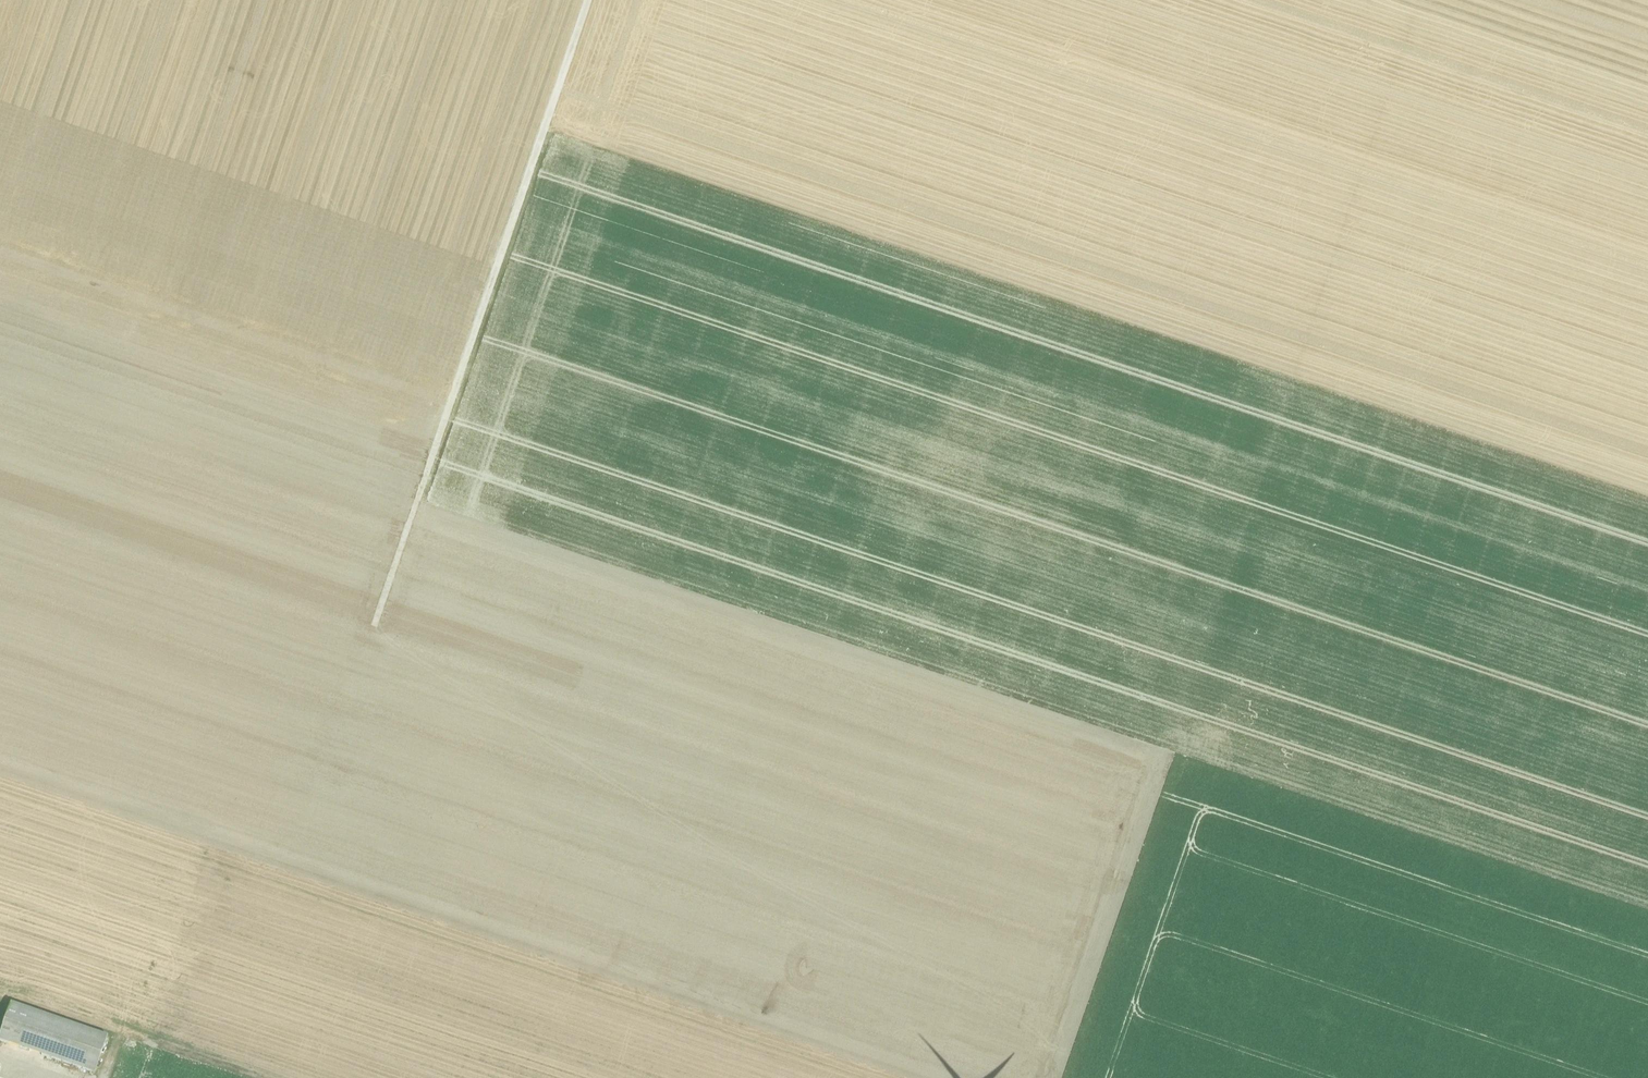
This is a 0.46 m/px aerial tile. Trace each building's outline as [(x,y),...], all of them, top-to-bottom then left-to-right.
[(106,1035),(11,1003),(0,1035),(0,1040),(93,1072),(106,1035)]
